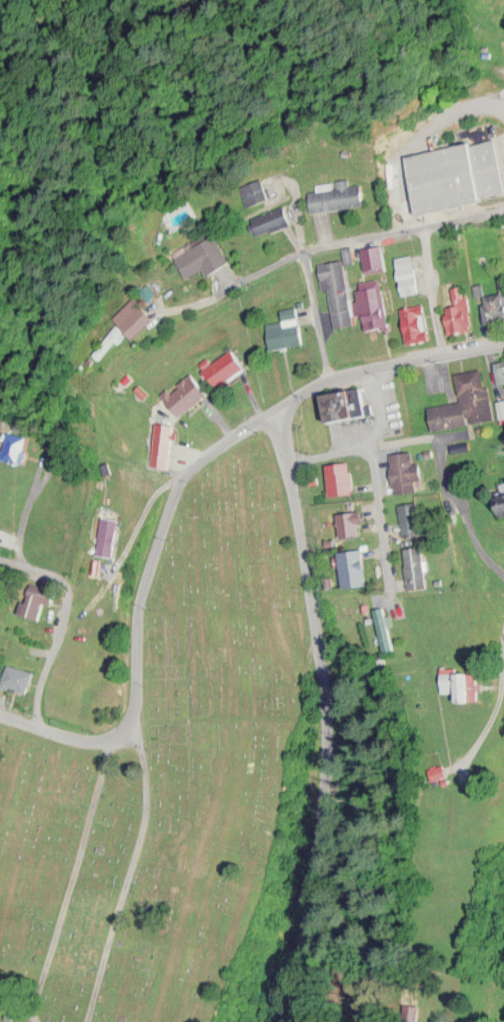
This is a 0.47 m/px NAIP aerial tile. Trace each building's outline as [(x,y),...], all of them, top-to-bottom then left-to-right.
[(499,136),(503,156),(503,190),(487,194),(488,201),(420,217),(404,152),(474,135),(475,142),(499,136)] [(242,186),(251,206),(272,197),(262,177),(242,186)] [(316,211),(369,204),(366,183),(352,185),(351,177),(337,179),(337,181),(318,183),(319,189),(313,190),(316,211)] [(261,236),(295,223),(288,203),(254,216),(261,236)] [(189,285),(176,266),(215,239),(235,269),(211,285),(204,275),(189,285)] [(390,267),(383,243),(363,249),(370,273),(390,267)] [(326,288),(333,287),(339,326),(357,324),(346,258),(321,262),(326,288)] [(406,295),(425,289),(418,265),(399,270),(406,295)] [(384,284),(357,289),(361,314),(368,313),(371,329),(392,325),(384,284)] [(458,303),(448,305),(453,332),(476,328),(468,284),(455,286),(458,303)] [(484,292),(487,321),(503,320),(503,290),(484,292)] [(112,318),(132,297),(155,319),(134,340),(112,318)] [(273,348),(307,343),(303,314),(269,319),(273,348)] [(248,365),(234,347),(205,368),(220,387),(248,365)] [(500,383),(503,382),(503,360),(495,362),(500,383)] [(496,418),(487,366),(458,371),(463,400),(431,405),(434,429),(496,418)] [(170,387),(163,393),(182,416),(211,392),(194,371),(172,389),(170,387)] [(329,394),(335,422),(375,414),(369,386),(329,394)] [(175,443),(177,424),(157,421),(155,441),(175,443)] [(0,445),(0,457),(29,463),(35,436),(11,431),(8,447),(0,445)] [(419,489),(418,480),(426,479),(423,461),(417,463),(415,449),(393,453),(399,492),(419,489)] [(354,461),(330,463),(332,495),(357,493),(354,461)] [(406,535),(424,533),(420,501),(402,503),(406,535)] [(342,510),(344,536),(365,534),(364,509),(342,510)] [(121,511),(99,511),(99,554),(121,554),(121,511)] [(430,587),(429,545),(408,546),(410,588),(430,587)] [(343,551),(349,587),(370,584),(365,548),(343,551)] [(57,613),(61,599),(37,593),(32,612),(27,610),(24,622),(43,627),(47,611),(57,613)] [(395,650),(390,607),(379,608),(384,651),(395,650)] [(37,670),(9,662),(3,684),(31,692),(37,670)]
